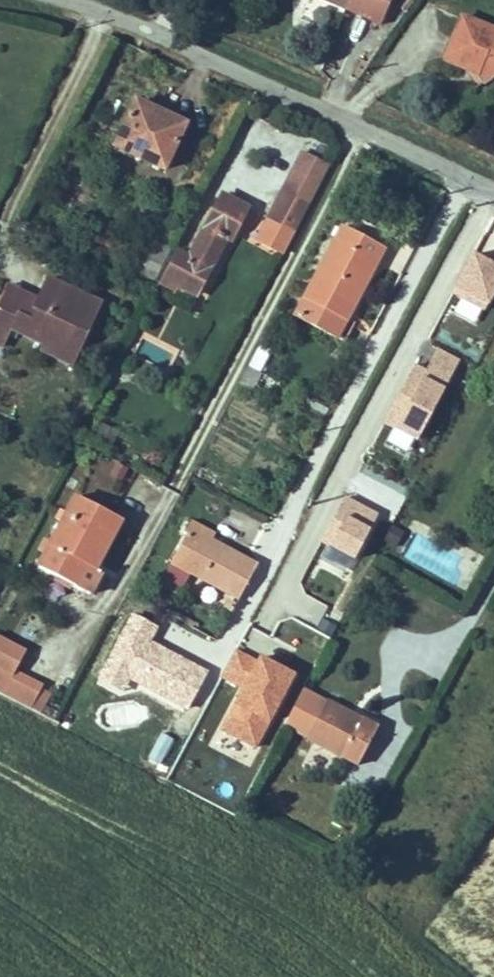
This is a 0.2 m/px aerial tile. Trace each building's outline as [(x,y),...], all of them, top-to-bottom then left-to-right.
[(344,13),(350,0),(313,0),(344,13)] [(344,13),(382,30),(395,0),(350,0),(344,13)] [(462,0),(443,45),(480,59),(482,54),(493,60),(493,13),(462,0)] [(190,130),(136,104),(112,156),(166,181),(190,130)] [(267,223),(295,237),(329,168),(301,154),(267,223)] [(190,259),(175,251),(155,290),(175,300),(178,295),(199,305),(228,248),(233,250),(253,211),(222,196),(190,259)] [(384,226),(346,204),(295,298),(333,318),(384,226)] [(156,284),(172,253),(145,240),(129,271),(156,284)] [(472,245),(452,296),(490,310),(493,298),(493,254),(472,245)] [(39,303),(31,321),(0,306),(0,357),(10,336),(41,351),(39,356),(63,366),(79,331),(89,336),(102,308),(49,282),(39,303)] [(7,288),(0,303),(0,306),(31,321),(39,303),(7,288)] [(89,336),(79,331),(63,366),(72,371),(89,336)] [(420,440),(460,358),(436,346),(426,367),(414,361),(384,423),(420,440)] [(380,512),(347,495),(323,540),(356,557),(380,512)] [(121,524),(74,498),(35,571),(70,590),(82,569),(93,575),(121,524)] [(198,520),(191,533),(216,545),(223,533),(198,520)] [(216,545),(191,533),(172,568),(191,578),(241,604),(259,568),(216,545)] [(191,578),(172,568),(161,590),(180,599),(191,578)] [(93,575),(82,569),(70,590),(88,600),(100,579),(93,575)] [(33,713),(43,693),(45,689),(18,676),(29,655),(0,641),(0,697),(33,713)] [(297,673),(262,656),(260,659),(235,647),(219,678),(243,690),(223,731),(259,749),(297,673)] [(43,693),(33,713),(42,718),(52,697),(43,693)] [(378,729),(328,704),(308,743),(358,768),(378,729)]
